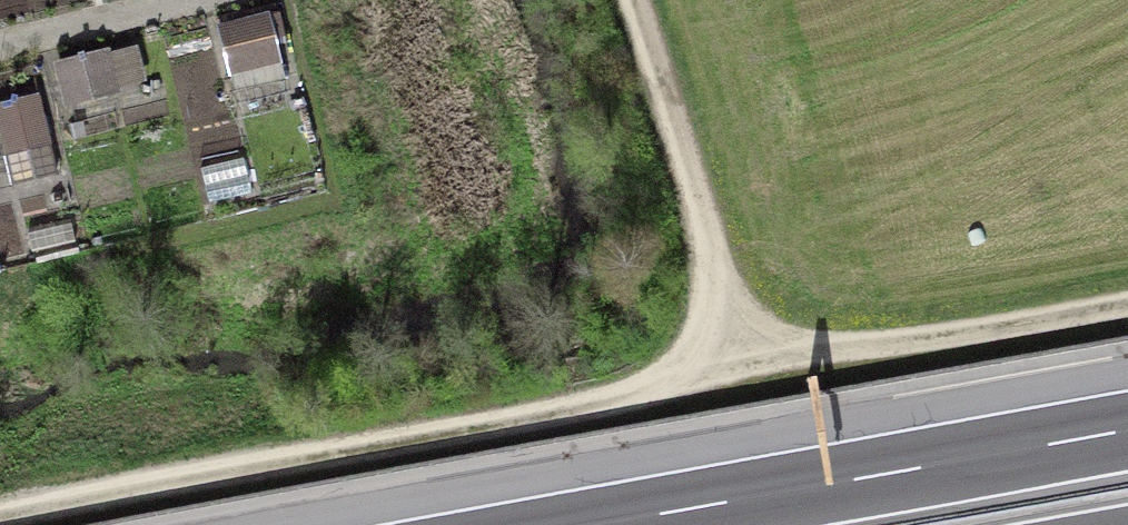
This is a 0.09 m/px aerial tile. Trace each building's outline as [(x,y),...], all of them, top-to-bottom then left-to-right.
[(270,16),(269,14),(217,26),(234,97),(286,84),(278,49),(288,46),(280,14),(270,16)] [(112,55),(110,49),(54,63),(66,109),(122,96),(120,91),(148,84),(139,48),(112,55)] [(39,96),(0,105),(0,147),(10,189),(59,177),(39,96)] [(87,140),(83,123),(71,126),(75,143),(87,140)] [(234,138),(231,124),(207,129),(209,142),(234,138)] [(252,194),(243,159),(200,170),(209,205),(252,194)] [(26,234),(30,253),(76,243),(72,224),(26,234)] [(11,233),(0,236),(0,250),(15,246),(11,233)] [(79,254),(78,249),(37,259),(38,264),(79,254)]
